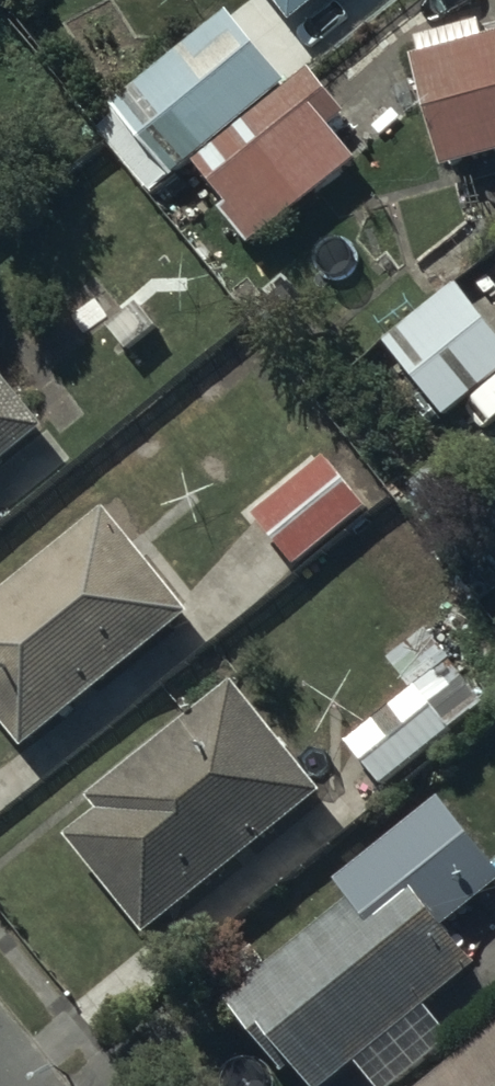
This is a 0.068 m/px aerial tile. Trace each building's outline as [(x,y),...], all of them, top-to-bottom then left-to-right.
[(292,25),(323,0),(272,0),(292,25)] [(192,164),(286,87),(227,15),(112,107),(172,180),(192,164)] [(412,59),(442,171),(494,156),(494,37),(412,59)] [(286,87),(192,164),(228,208),(216,217),(244,252),(357,163),(331,129),(347,116),(308,69),(286,87)] [(460,292),(387,350),(448,427),(494,390),(494,335),(460,292)] [(0,376),(0,466),(44,431),(0,376)] [(367,515),(326,465),(255,522),(296,572),(367,515)] [(110,523),(0,614),(0,729),(30,765),(196,627),(110,523)] [(386,654),(411,684),(345,738),(382,782),(486,695),(425,622),(386,654)] [(147,929),(327,783),(233,668),(87,787),(100,801),(65,829),(147,929)] [(349,890),(223,993),(285,1068),(294,1060),(316,1085),(318,1085),(356,1056),(380,1085),(384,1085),(453,1029),(426,997),(475,957),(444,919),(494,876),(494,855),(440,788),(335,873),(349,890)] [(410,1085),(494,1085),(494,1019),(410,1085)]
